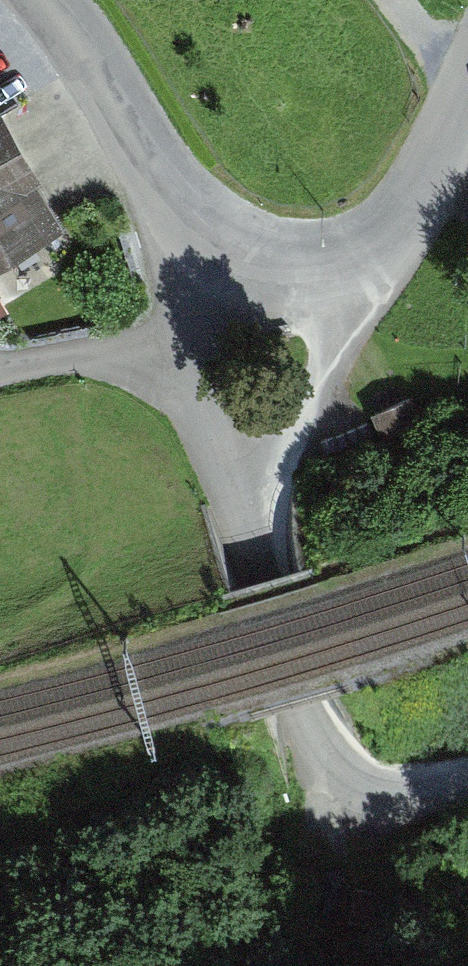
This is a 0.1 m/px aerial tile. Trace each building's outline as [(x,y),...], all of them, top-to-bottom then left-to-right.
[(50,207),(24,164),(33,159),(0,104),(0,236),(50,207)] [(419,419),(410,398),(375,413),(384,434),(419,419)]
